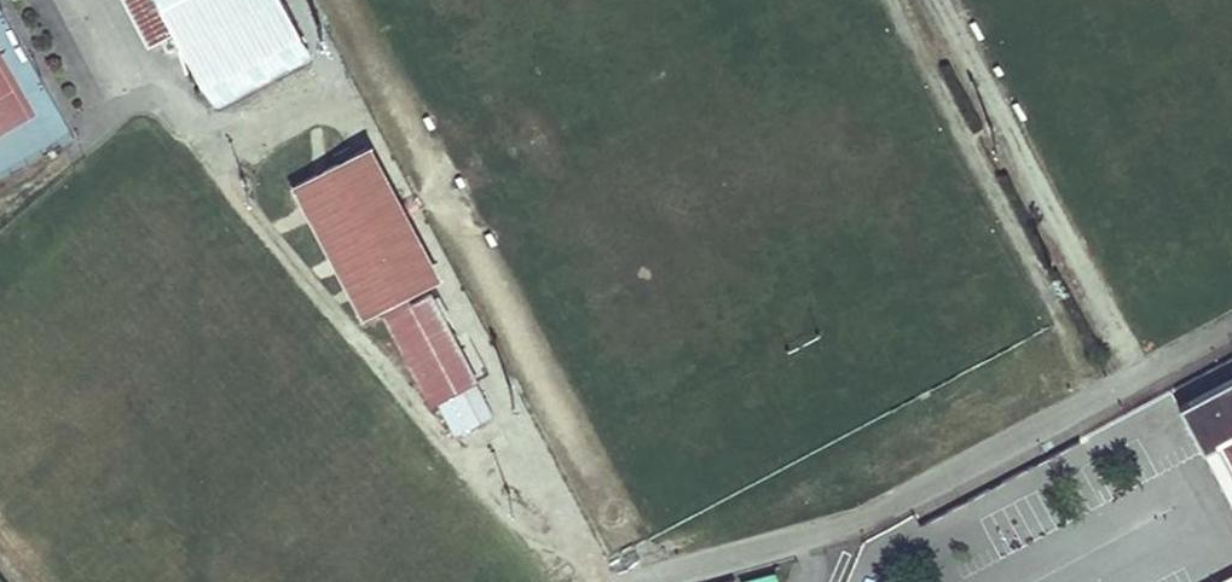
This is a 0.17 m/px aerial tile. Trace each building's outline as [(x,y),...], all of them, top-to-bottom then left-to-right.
[(148,48),(165,39),(176,34),(216,109),(312,58),(282,0),(123,0),(148,48)] [(438,277),(368,147),(340,162),(410,292),(438,277)] [(383,306),(433,403),(477,381),(431,291),(414,300),(410,292),(340,162),(295,185),(366,314),(383,306)] [(1177,407),(1200,450),(1219,440),(1231,463),(1231,378),(1177,407)] [(1200,450),(1231,510),(1231,463),(1219,440),(1200,450)] [(1208,581),(1231,581),(1231,569),(1208,581)]
